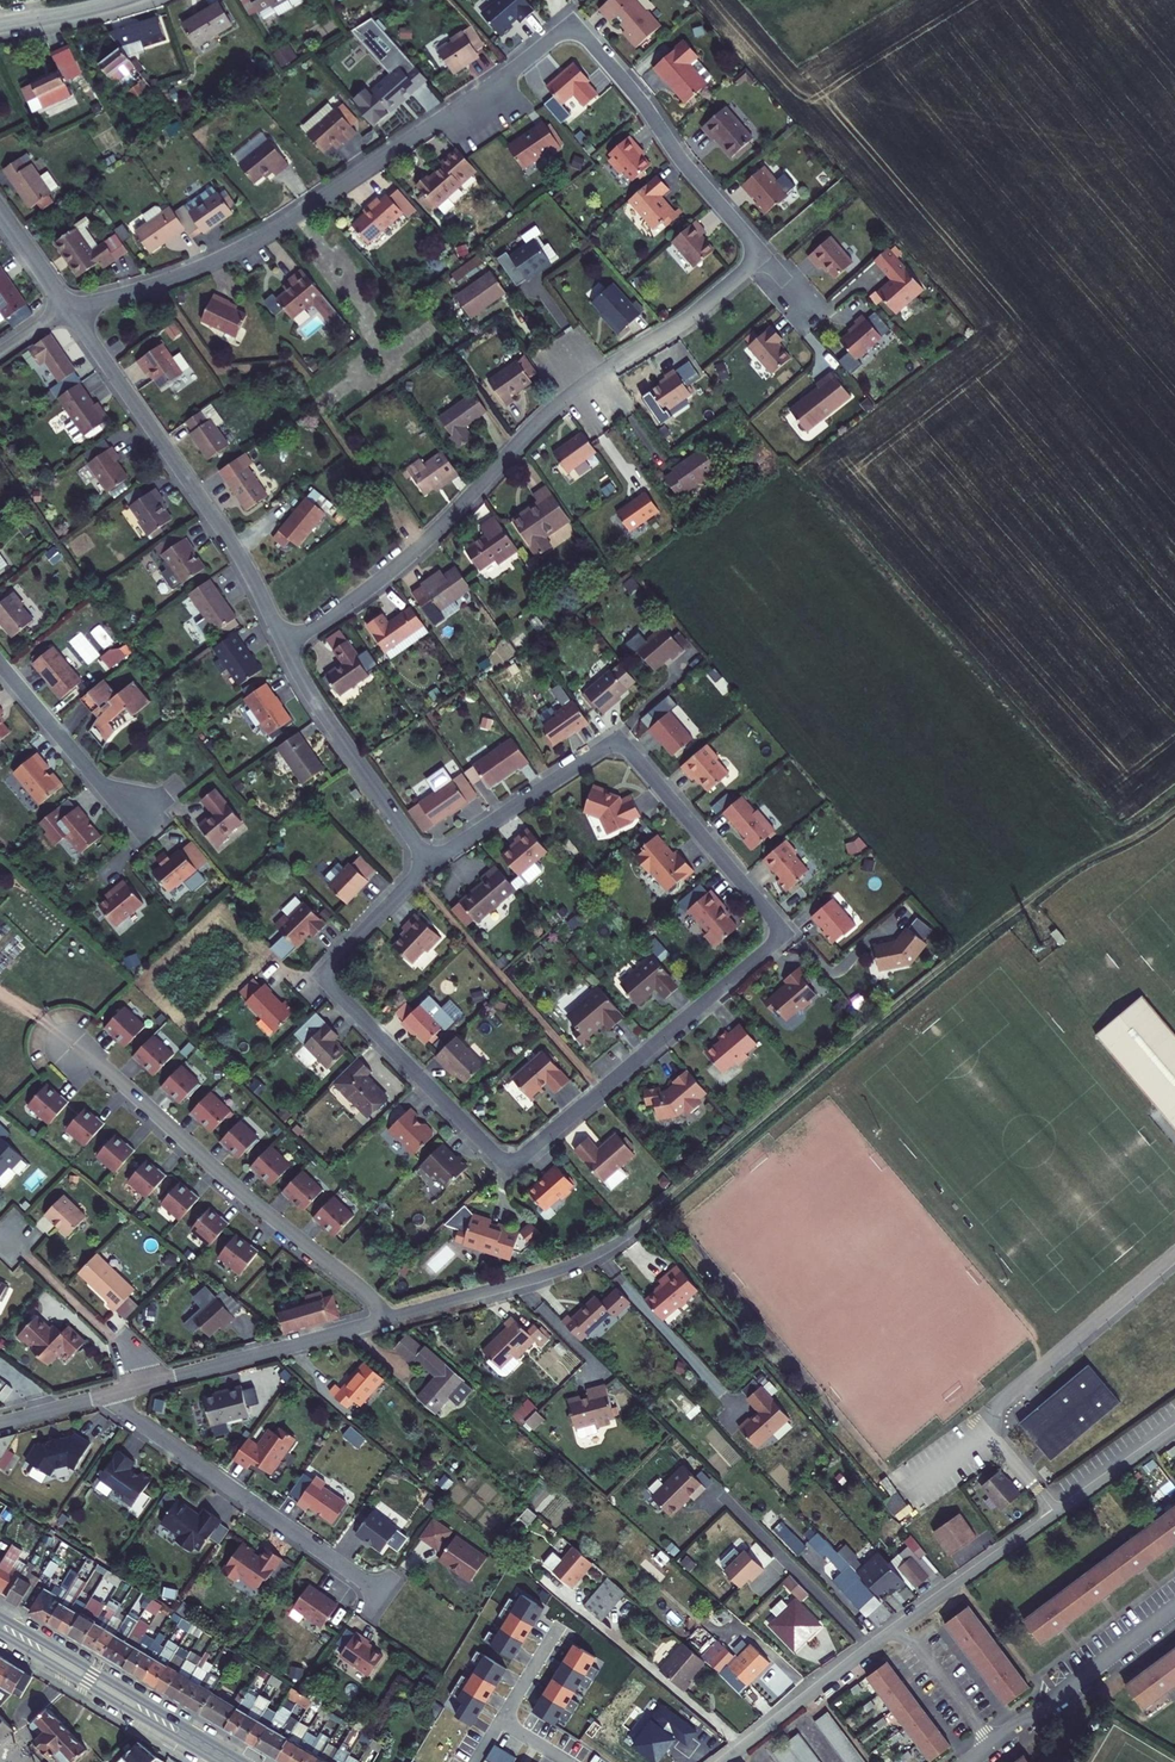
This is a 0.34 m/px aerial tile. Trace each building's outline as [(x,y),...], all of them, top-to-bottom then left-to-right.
[(240,1),(250,18),(260,12),(253,0),(242,0),(240,1)] [(260,12),(272,5),(273,7),(286,0),(253,0),(260,12)] [(289,0),(286,0),(273,7),(272,5),(260,12),(264,19),(276,12),(279,16),(293,8),(289,0)] [(523,0),(499,0),(499,2),(483,15),(483,20),(500,39),(512,30),(510,27),(517,21),(521,26),(535,14),(523,0)] [(611,24),(618,18),(629,31),(624,35),(638,51),(663,29),(650,14),(647,16),(636,3),(638,1),(638,0),(614,0),(600,11),(611,24)] [(220,2),(184,25),(196,47),(233,24),(220,2)] [(109,33),(121,48),(141,41),(143,48),(166,40),(158,16),(148,20),(148,22),(137,26),(136,24),(109,33)] [(389,109),(391,112),(406,99),(403,96),(409,92),(411,94),(428,79),(373,17),(353,30),(390,73),(372,89),(376,94),(373,95),(367,88),(352,101),(375,127),(390,114),(387,111),(389,109)] [(470,25),(462,30),(476,51),(483,46),(470,25)] [(463,63),(478,53),(476,51),(462,30),(450,39),(452,41),(440,50),(455,72),(465,65),(463,63)] [(141,41),(121,48),(128,57),(145,51),(143,48),(141,41)] [(273,52),(282,66),(296,57),(288,43),(273,52)] [(686,105),(707,87),(689,66),(698,58),(685,43),(654,70),(666,84),(668,83),(686,105)] [(61,71),(66,83),(83,76),(70,46),(53,53),(61,71)] [(128,57),(121,48),(100,64),(115,84),(121,78),(124,82),(133,74),(138,70),(133,63),(128,57)] [(143,69),(136,60),(133,63),(138,70),(140,72),(143,69)] [(588,84),(591,82),(575,64),(548,87),(563,105),(575,95),(585,108),(599,96),(588,84)] [(140,72),(138,70),(133,74),(140,82),(145,78),(140,72)] [(66,83),(61,71),(33,83),(44,107),(71,95),(66,83)] [(154,89),(145,78),(140,82),(129,91),(137,101),(154,89)] [(22,88),(33,112),(44,107),(33,83),(22,88)] [(330,102),(302,127),(307,133),(335,108),(330,102)] [(343,143),(356,131),(335,108),(307,133),(323,151),(331,144),(338,138),(342,142),(343,143)] [(752,141),(725,109),(701,129),(713,143),(717,140),(723,147),(721,148),(731,159),(752,141)] [(552,153),(561,148),(544,122),(508,146),(523,168),(550,150),(552,153)] [(233,156),(240,164),(269,139),(262,131),(233,156)] [(331,144),(335,148),(342,142),(338,138),(331,144)] [(623,172),(632,182),(650,167),(643,158),(637,152),(640,150),(629,138),(609,155),(612,158),(609,161),(620,175),(623,172)] [(271,168),(276,174),(289,163),(269,139),(240,164),(255,181),(271,168)] [(442,163),(444,165),(429,178),(427,176),(418,185),(435,205),(436,205),(446,196),(476,170),(457,149),(442,163)] [(31,207),(53,192),(31,161),(26,164),(22,157),(5,169),(31,207)] [(777,182),(764,168),(741,188),(751,200),(753,199),(756,203),(754,205),(764,216),(774,207),(779,206),(788,198),(775,184),(777,182)] [(657,177),(630,200),(634,204),(632,205),(639,213),(643,213),(642,217),(651,227),(656,228),(661,224),(661,225),(664,223),(667,226),(678,217),(667,205),(665,207),(658,198),(668,189),(657,177)] [(185,205),(191,212),(219,191),(214,184),(185,205)] [(397,187),(387,195),(402,212),(407,218),(417,209),(397,187)] [(235,204),(225,190),(221,193),(230,207),(235,204)] [(230,207),(221,193),(219,191),(191,212),(185,205),(175,212),(186,227),(193,237),(203,229),(204,232),(233,211),(230,207)] [(368,243),(402,212),(387,195),(380,201),(377,199),(370,204),(373,208),(366,213),(353,225),(368,243)] [(446,196),(436,205),(441,210),(439,211),(442,214),(445,211),(444,210),(452,203),(446,196)] [(373,208),(370,204),(364,210),(366,213),(373,208)] [(186,227),(175,212),(171,207),(164,212),(152,221),(136,232),(151,253),(186,227)] [(147,214),(152,221),(164,212),(161,208),(156,207),(147,214)] [(74,226),(76,228),(93,251),(97,249),(83,230),(92,224),(87,217),(74,226)] [(705,234),(695,222),(671,242),(694,268),(713,252),(704,241),(703,242),(699,238),(705,234)] [(528,244),(511,257),(507,252),(498,259),(517,285),(526,279),(527,280),(535,274),(533,272),(550,260),(535,239),(542,234),(537,227),(523,237),(528,244)] [(100,262),(104,268),(117,259),(106,242),(97,249),(93,251),(76,228),(56,242),(64,254),(67,253),(74,262),(71,264),(80,276),(100,262)] [(833,281),(850,266),(828,240),(806,259),(817,271),(821,267),(833,281)] [(920,293),(885,252),(872,264),(889,284),(875,297),(892,317),(920,293)] [(0,268),(0,309),(7,318),(27,304),(0,268)] [(346,321),(302,268),(288,280),(289,281),(293,286),(286,291),(276,299),(272,295),(264,301),(275,315),(283,308),(293,318),(306,308),(307,310),(315,303),(337,329),(346,321)] [(456,296),(471,317),(506,292),(492,271),(456,296)] [(293,286),(289,281),(282,287),(286,291),(293,286)] [(632,305),(613,284),(593,301),(608,318),(606,320),(619,334),(641,315),(640,314),(632,305)] [(228,306),(230,302),(214,295),(203,320),(237,335),(246,315),(228,306)] [(636,301),(632,305),(640,314),(644,310),(636,301)] [(158,304),(155,306),(157,312),(166,308),(164,302),(159,305),(158,304)] [(871,315),(863,322),(874,334),(882,327),(871,315)] [(853,362),(878,339),(874,334),(863,322),(860,318),(852,325),(855,328),(837,344),(853,362)] [(745,348),(769,376),(788,360),(775,345),(780,341),(769,328),(745,348)] [(61,350),(51,335),(30,349),(40,366),(46,361),(60,382),(76,371),(66,356),(64,358),(60,351),(61,350)] [(183,372),(190,367),(179,352),(173,357),(162,344),(139,360),(148,374),(151,371),(163,388),(184,373),(183,372)] [(512,397),(532,382),(529,378),(536,373),(524,355),(488,381),(506,406),(514,400),(512,397)] [(717,364),(722,378),(730,375),(725,361),(717,364)] [(691,394),(674,370),(666,376),(668,380),(651,391),(652,392),(644,398),(659,421),(669,415),(666,411),(691,394)] [(798,403),(787,411),(804,433),(848,398),(829,374),(813,387),(816,389),(802,399),(804,401),(799,404),(798,403)] [(79,383),(62,396),(58,398),(85,435),(106,421),(79,383)] [(470,423),(487,410),(475,393),(439,418),(452,436),(450,437),(458,448),(473,438),(464,425),(469,422),(470,423)] [(720,401),(719,410),(727,411),(728,402),(720,401)] [(229,445),(204,409),(186,421),(193,431),(190,433),(208,459),(229,445)] [(591,443),(583,432),(554,453),(567,472),(597,452),(591,443)] [(760,446),(750,452),(756,461),(766,455),(760,446)] [(120,458),(112,447),(88,463),(108,491),(129,477),(117,460),(120,458)] [(718,470),(702,448),(671,470),(673,472),(665,478),(679,497),(718,470)] [(451,479),(459,474),(443,452),(425,464),(421,459),(407,469),(412,476),(425,494),(449,477),(451,479)] [(220,470),(227,480),(247,467),(252,463),(244,453),(220,470)] [(267,495),(247,467),(227,480),(247,510),(267,495)] [(412,476),(407,469),(403,471),(407,478),(412,476)] [(565,512),(546,485),(534,493),(539,501),(513,519),(534,548),(547,539),(540,529),(565,512)] [(139,520),(149,535),(171,519),(161,502),(164,500),(156,488),(131,504),(141,518),(139,520)] [(658,511),(646,492),(617,512),(630,531),(658,511)] [(291,540),(298,546),(326,513),(307,497),(273,538),(285,547),(291,540)] [(518,550),(497,521),(484,532),(485,534),(465,549),(479,569),(494,559),(497,564),(518,550)] [(166,559),(165,560),(164,565),(167,569),(171,571),(173,569),(183,583),(205,567),(198,558),(197,558),(193,553),(195,551),(185,538),(163,554),(166,559)] [(0,551),(0,566),(2,568),(10,562),(1,550),(0,551)] [(445,619),(439,611),(471,588),(456,567),(446,574),(441,578),(437,573),(421,584),(422,586),(412,593),(435,626),(445,619)] [(171,571),(163,576),(172,588),(175,588),(183,583),(173,569),(171,571)] [(446,574),(443,569),(437,573),(441,578),(446,574)] [(625,582),(631,591),(640,584),(634,576),(625,582)] [(238,617),(210,578),(188,593),(215,632),(238,617)] [(0,603),(0,622),(1,621),(14,636),(35,618),(22,605),(24,604),(23,601),(15,591),(0,603)] [(566,598),(556,605),(564,616),(573,609),(566,598)] [(423,625),(424,624),(422,623),(412,607),(390,622),(383,614),(367,625),(385,652),(398,643),(403,650),(428,633),(423,625)] [(650,640),(639,650),(656,667),(670,655),(674,660),(685,650),(666,627),(661,631),(660,630),(649,639),(650,640)] [(327,639),(334,650),(347,641),(340,630),(327,639)] [(524,631),(513,639),(519,648),(530,640),(524,631)] [(252,653),(250,654),(234,633),(222,641),(215,646),(223,656),(214,662),(222,673),(228,669),(240,684),(263,668),(252,653)] [(339,694),(368,674),(357,656),(358,655),(347,641),(334,650),(343,663),(326,675),(339,694)] [(385,652),(391,659),(403,650),(398,643),(385,652)] [(54,645),(33,662),(62,697),(83,681),(54,645)] [(488,657),(479,663),(483,670),(492,664),(488,657)] [(612,669),(586,692),(591,699),(598,706),(604,713),(617,702),(615,700),(628,689),(628,688),(637,680),(621,662),(612,670),(612,669)] [(135,680),(118,694),(105,678),(81,698),(97,718),(92,726),(104,740),(116,729),(110,721),(127,707),(134,715),(152,700),(135,680)] [(266,683),(244,698),(269,735),(292,719),(266,683)] [(567,706),(575,700),(563,685),(556,690),(567,706)] [(437,686),(429,691),(434,699),(443,694),(437,686)] [(591,699),(589,701),(596,709),(598,706),(591,699)] [(590,723),(575,701),(556,714),(557,716),(545,724),(546,736),(553,746),(563,740),(570,737),(569,734),(575,729),(577,732),(590,723)] [(670,711),(649,729),(660,742),(662,741),(674,755),(693,738),(670,711)] [(11,731),(3,722),(0,719),(0,740),(11,731)] [(303,783),(325,769),(299,731),(277,747),(303,783)] [(513,737),(474,765),(483,778),(489,786),(518,766),(520,768),(530,761),(513,737)] [(213,738),(206,742),(211,749),(218,745),(213,738)] [(707,744),(681,767),(693,780),(697,776),(709,791),(729,774),(717,760),(719,758),(707,744)] [(13,771),(40,804),(64,784),(53,772),(51,774),(47,769),(50,766),(37,751),(13,771)] [(463,773),(472,786),(483,778),(474,765),(463,773)] [(436,792),(420,803),(435,825),(460,807),(461,808),(469,803),(453,780),(445,768),(428,780),(436,792)] [(453,780),(469,803),(478,796),(462,774),(453,780)] [(608,789),(594,784),(585,810),(601,816),(609,833),(632,822),(631,819),(641,814),(632,794),(621,799),(620,796),(615,794),(614,794),(607,792),(608,789)] [(215,789),(203,799),(214,812),(199,825),(218,847),(227,839),(225,836),(243,822),(215,789)] [(356,789),(352,792),(357,799),(361,796),(356,789)] [(756,812),(742,796),(724,811),(742,833),(743,832),(747,836),(744,839),(753,849),(775,830),(758,810),(756,812)] [(77,806),(69,797),(41,821),(48,830),(46,832),(57,844),(66,836),(69,836),(80,849),(84,850),(101,836),(88,820),(90,819),(79,805),(77,806)] [(518,842),(502,855),(519,875),(548,851),(528,828),(515,839),(518,842)] [(659,833),(643,846),(646,849),(639,855),(638,859),(646,868),(650,869),(670,893),(678,886),(678,881),(694,869),(682,854),(680,856),(676,851),(673,853),(668,847),(670,846),(659,833)] [(786,840),(764,859),(774,871),(776,870),(782,877),(778,880),(788,891),(801,879),(800,877),(804,874),(809,870),(797,856),(797,851),(786,840)] [(171,857),(165,850),(157,857),(163,864),(153,871),(155,873),(169,890),(183,878),(185,881),(198,870),(180,849),(171,857)] [(364,851),(352,863),(368,878),(379,867),(364,851)] [(351,862),(329,883),(346,900),(361,886),(362,887),(369,879),(368,878),(352,863),(351,862)] [(516,889),(496,865),(482,877),(485,880),(460,901),(478,922),(492,909),(495,909),(501,904),(502,901),(516,889)] [(155,873),(143,883),(157,900),(169,890),(155,873)] [(101,906),(117,926),(145,904),(127,881),(114,891),(116,894),(110,898),(101,906)] [(726,907),(711,889),(689,908),(709,931),(706,934),(716,946),(739,927),(724,909),(726,907)] [(834,897),(811,917),(821,928),(822,927),(827,932),(824,934),(835,946),(846,936),(845,935),(856,925),(844,911),(846,910),(834,897)] [(286,913),(275,924),(298,947),(306,939),(304,938),(310,932),(314,936),(327,923),(305,901),(289,916),(286,913)] [(407,931),(394,945),(413,962),(425,948),(428,950),(441,936),(416,913),(403,927),(407,931)] [(527,921),(526,935),(537,936),(539,923),(527,921)] [(881,970),(912,963),(929,942),(909,927),(897,943),(891,944),(891,942),(876,946),(881,970)] [(681,986),(653,954),(646,960),(647,962),(642,966),(641,965),(632,973),(633,974),(625,982),(624,988),(640,1006),(651,996),(651,993),(650,992),(657,987),(667,998),(681,986)] [(811,981),(799,967),(785,979),(789,984),(783,990),(782,989),(765,1003),(774,1013),(778,1009),(784,1016),(790,1017),(800,1008),(804,1009),(812,1002),(812,998),(817,994),(809,984),(811,981)] [(256,975),(242,989),(251,998),(264,984),(256,975)] [(274,988),(268,981),(264,984),(251,998),(248,1000),(264,1016),(265,1015),(279,1029),(287,1020),(286,1019),(297,1008),(287,998),(284,1001),(273,990),(274,988)] [(626,1017),(600,987),(581,1004),(580,1008),(573,1015),(572,1020),(579,1029),(574,1033),(586,1047),(594,1040),(590,1035),(605,1023),(610,1029),(626,1017)] [(1142,996),(1096,1035),(1158,1108),(1174,1128),(1174,1035),(1142,996)] [(396,1011),(404,1019),(415,1009),(407,1000),(396,1011)] [(430,1009),(423,1001),(415,1009),(404,1019),(402,1021),(411,1030),(414,1028),(427,1042),(444,1025),(429,1010),(430,1009)] [(125,1007),(105,1027),(113,1034),(114,1033),(127,1046),(146,1027),(125,1007)] [(340,1034),(328,1022),(306,1043),(332,1065),(347,1051),(335,1039),(340,1034)] [(707,1052),(723,1072),(737,1061),(739,1064),(749,1056),(747,1053),(758,1043),(742,1024),(730,1033),(728,1030),(719,1038),(722,1041),(717,1044),(715,1044),(707,1052)] [(457,1035),(436,1055),(444,1063),(446,1060),(467,1081),(485,1063),(457,1035)] [(152,1037),(133,1057),(140,1064),(141,1063),(154,1076),(173,1057),(152,1037)] [(545,1049),(514,1077),(534,1099),(545,1089),(542,1086),(548,1081),(557,1091),(571,1079),(545,1049)] [(359,1056),(334,1080),(345,1090),(343,1093),(351,1101),(353,1098),(369,1115),(388,1096),(367,1075),(373,1070),(359,1056)] [(180,1067),(161,1087),(169,1095),(170,1094),(180,1104),(186,1098),(187,1099),(200,1086),(180,1067)] [(708,1093),(688,1069),(674,1081),(677,1084),(667,1092),(662,1094),(662,1088),(645,1090),(647,1104),(654,1103),(655,1112),(659,1115),(675,1111),(683,1105),(688,1110),(692,1110),(699,1105),(699,1100),(708,1093)] [(49,1124),(68,1102),(60,1095),(59,1096),(46,1085),(28,1105),(49,1124)] [(210,1093),(190,1114),(198,1121),(199,1120),(212,1132),(230,1113),(210,1093)] [(420,1113),(413,1106),(389,1128),(397,1136),(401,1136),(406,1141),(406,1145),(414,1154),(434,1134),(434,1130),(427,1122),(423,1122),(417,1116),(420,1113)] [(79,1114),(78,1112),(65,1126),(86,1145),(105,1123),(96,1116),(95,1117),(85,1108),(79,1114)] [(239,1122),(220,1142),(228,1150),(229,1149),(239,1159),(245,1152),(246,1154),(259,1141),(239,1122)] [(590,1136),(576,1147),(605,1180),(637,1152),(619,1131),(600,1148),(590,1136)] [(110,1141),(108,1139),(96,1153),(116,1171),(135,1150),(127,1142),(126,1143),(115,1134),(110,1141)] [(5,1189),(19,1174),(22,1176),(33,1165),(10,1142),(0,1152),(0,1184),(5,1189)] [(451,1151),(443,1143),(422,1164),(434,1175),(438,1175),(445,1183),(452,1183),(469,1166),(459,1155),(456,1158),(452,1153),(451,1151)] [(270,1147),(250,1167),(258,1175),(259,1174),(272,1186),(290,1166),(270,1147)] [(139,1164),(127,1178),(148,1196),(167,1175),(158,1168),(157,1169),(147,1160),(141,1166),(139,1164)] [(575,1183),(558,1163),(546,1174),(548,1176),(543,1180),(541,1180),(530,1190),(546,1208),(551,1204),(561,1195),(564,1195),(569,1191),(570,1188),(575,1183)] [(302,1172),(283,1192),(290,1199),(291,1198),(304,1211),(323,1191),(302,1172)] [(22,1176),(19,1174),(5,1189),(12,1195),(26,1180),(22,1176)] [(181,1219),(200,1197),(191,1190),(190,1191),(180,1182),(174,1188),(172,1186),(160,1200),(181,1219)] [(66,1195),(47,1214),(69,1236),(87,1216),(66,1195)] [(333,1197),(314,1218),(322,1225),(322,1224),(336,1236),(354,1217),(333,1197)] [(546,1208),(542,1212),(546,1217),(550,1217),(557,1211),(551,1204),(546,1208)] [(203,1212),(190,1226),(211,1244),(230,1223),(222,1216),(220,1217),(210,1207),(204,1214),(203,1212)] [(494,1218),(475,1212),(468,1236),(483,1243),(486,1246),(491,1248),(495,1251),(500,1252),(501,1250),(509,1250),(512,1251),(516,1250),(522,1230),(513,1227),(513,1225),(500,1222),(499,1225),(492,1223),(494,1218)] [(544,1233),(533,1220),(522,1230),(532,1240),(534,1243),(544,1233)] [(464,1221),(460,1233),(468,1236),(472,1223),(464,1221)] [(532,1240),(522,1230),(517,1247),(526,1250),(531,1244),(530,1242),(532,1240)] [(243,1273),(260,1251),(252,1244),(251,1245),(237,1234),(220,1256),(243,1273)] [(483,1243),(468,1236),(466,1242),(472,1244),(513,1258),(516,1250),(512,1251),(509,1250),(501,1250),(500,1252),(495,1251),(491,1248),(486,1246),(483,1243)] [(98,1253),(80,1272),(110,1302),(108,1305),(115,1310),(135,1290),(98,1253)] [(647,1303),(664,1323),(679,1309),(682,1310),(688,1305),(688,1301),(699,1292),(678,1267),(660,1284),(664,1288),(647,1303)] [(9,1285),(0,1280),(0,1302),(9,1285)] [(619,1288),(603,1304),(611,1312),(617,1319),(633,1304),(619,1288)] [(305,1293),(276,1302),(285,1333),(340,1317),(333,1295),(324,1297),(322,1291),(306,1296),(305,1293)] [(226,1326),(236,1316),(217,1296),(212,1300),(212,1301),(194,1318),(210,1336),(224,1323),(226,1326)] [(603,1304),(595,1296),(570,1319),(568,1316),(561,1322),(580,1341),(611,1312),(603,1304)] [(49,1330),(37,1315),(14,1334),(19,1340),(21,1339),(29,1348),(28,1348),(42,1365),(52,1356),(53,1357),(61,1350),(68,1358),(82,1346),(67,1328),(61,1334),(54,1326),(49,1330)] [(515,1359),(534,1340),(525,1332),(511,1317),(503,1324),(506,1328),(495,1339),(495,1340),(491,1344),(489,1344),(482,1352),(485,1356),(478,1363),(490,1375),(494,1376),(499,1377),(504,1371),(497,1364),(504,1356),(511,1363),(515,1359)] [(534,1323),(525,1332),(534,1340),(540,1346),(548,1337),(534,1323)] [(458,1406),(472,1390),(423,1346),(421,1349),(406,1336),(394,1348),(412,1363),(415,1359),(435,1377),(418,1396),(435,1412),(448,1398),(458,1406)] [(497,1364),(504,1371),(512,1364),(511,1363),(504,1356),(497,1364)] [(360,1405),(383,1379),(365,1362),(341,1389),(335,1384),(328,1391),(347,1408),(354,1400),(360,1405)] [(1119,1401),(1107,1383),(1089,1367),(1021,1425),(1036,1446),(1049,1460),(1119,1401)] [(578,1396),(566,1400),(570,1414),(568,1416),(570,1424),(573,1425),(574,1428),(576,1428),(593,1423),(595,1427),(609,1423),(608,1418),(613,1417),(603,1384),(584,1389),(587,1397),(579,1399),(578,1396)] [(756,1446),(790,1418),(762,1385),(748,1397),(760,1410),(751,1418),(750,1417),(739,1426),(756,1446)] [(206,1398),(212,1425),(250,1417),(244,1387),(224,1392),(224,1394),(206,1398)] [(520,1420),(534,1408),(527,1401),(513,1413),(520,1420)] [(543,1418),(535,1411),(524,1422),(531,1429),(543,1418)] [(593,1423),(576,1428),(577,1430),(576,1432),(576,1434),(578,1436),(581,1437),(584,1436),(585,1434),(596,1431),(595,1427),(593,1423)] [(248,1439),(234,1459),(247,1469),(254,1459),(261,1464),(259,1467),(269,1474),(278,1461),(278,1460),(284,1451),(285,1451),(294,1438),(282,1429),(277,1435),(273,1432),(269,1432),(263,1440),(264,1441),(259,1447),(248,1439)] [(0,1438),(0,1458),(16,1434),(0,1438)] [(68,1464),(75,1469),(91,1444),(74,1434),(71,1437),(60,1440),(60,1437),(51,1439),(52,1442),(38,1446),(36,1444),(26,1461),(49,1475),(54,1468),(68,1464)] [(1174,1453),(1174,1448),(1174,1446),(1166,1452),(1170,1457),(1174,1453)] [(119,1451),(99,1479),(124,1496),(121,1499),(133,1506),(152,1480),(141,1472),(139,1475),(130,1469),(135,1462),(119,1451)] [(681,1458),(649,1490),(668,1509),(688,1489),(691,1492),(703,1480),(681,1458)] [(564,1466),(558,1460),(552,1466),(559,1472),(564,1466)] [(1019,1495),(998,1471),(981,1486),(1001,1510),(1019,1495)] [(848,1479),(842,1473),(836,1478),(842,1484),(848,1479)] [(317,1477),(297,1504),(307,1511),(309,1507),(332,1524),(346,1505),(324,1488),(326,1485),(317,1477)] [(907,1505),(897,1490),(883,1500),(894,1514),(907,1505)] [(169,1512),(161,1522),(178,1534),(176,1536),(177,1540),(189,1549),(193,1548),(195,1546),(200,1550),(208,1540),(209,1540),(209,1538),(221,1521),(204,1510),(199,1518),(191,1513),(192,1511),(177,1500),(170,1511),(168,1511),(169,1512)] [(1023,1621),(1041,1644),(1090,1607),(1151,1562),(1174,1543),(1174,1506),(1132,1538),(1069,1586),(1023,1621)] [(373,1512),(356,1535),(365,1541),(366,1540),(382,1552),(398,1531),(373,1512)] [(949,1554),(975,1536),(960,1513),(934,1533),(949,1554)] [(441,1527),(433,1521),(419,1539),(428,1545),(441,1527)] [(797,1557),(807,1548),(782,1522),(773,1531),(797,1557)] [(441,1527),(428,1545),(437,1552),(440,1547),(445,1551),(439,1559),(469,1582),(484,1561),(454,1538),(450,1545),(445,1541),(450,1534),(441,1527)] [(53,1545),(57,1538),(47,1531),(42,1539),(53,1545)] [(901,1544),(904,1540),(899,1533),(889,1542),(887,1540),(878,1548),(890,1561),(891,1559),(917,1587),(928,1577),(932,1582),(937,1577),(913,1549),(909,1553),(901,1544)] [(909,1553),(913,1549),(904,1540),(901,1544),(909,1553)] [(254,1552),(242,1543),(222,1572),(234,1581),(239,1575),(246,1580),(247,1583),(254,1589),(258,1588),(266,1576),(268,1578),(282,1559),(267,1548),(260,1559),(252,1554),(254,1552)] [(11,1546),(0,1564),(0,1591),(8,1596),(21,1574),(12,1568),(21,1553),(11,1546)] [(861,1578),(830,1546),(825,1550),(849,1576),(837,1588),(862,1614),(876,1601),(858,1581),(861,1578)] [(592,1563),(574,1548),(552,1571),(571,1587),(592,1563)] [(744,1549),(723,1570),(739,1586),(753,1572),(755,1574),(763,1568),(744,1549)] [(879,1596),(900,1578),(878,1554),(858,1572),(879,1596)] [(8,1596),(6,1598),(19,1606),(31,1585),(35,1587),(37,1584),(39,1579),(30,1573),(34,1566),(33,1565),(37,1558),(32,1556),(21,1574),(8,1596)] [(98,1564),(88,1558),(84,1566),(93,1572),(98,1564)] [(59,1565),(58,1565),(51,1560),(43,1573),(51,1578),(59,1565)] [(73,1571),(78,1574),(83,1567),(78,1563),(73,1571)] [(72,1585),(78,1574),(73,1571),(72,1570),(60,1588),(55,1585),(51,1593),(45,1589),(31,1613),(48,1623),(72,1585)] [(37,1584),(45,1589),(51,1578),(43,1573),(39,1579),(37,1584)] [(789,1574),(783,1580),(801,1597),(807,1592),(789,1574)] [(582,1606),(600,1621),(624,1593),(606,1578),(582,1606)] [(801,1597),(783,1580),(782,1581),(799,1599),(801,1597)] [(68,1635),(82,1643),(102,1611),(95,1606),(105,1588),(99,1584),(92,1597),(68,1635)] [(48,1623),(58,1629),(81,1591),(72,1585),(48,1623)] [(322,1628),(338,1606),(325,1596),(323,1598),(318,1594),(317,1591),(310,1586),(293,1608),(322,1628)] [(58,1629),(68,1635),(92,1597),(82,1591),(81,1591),(58,1629)] [(509,1597),(503,1607),(533,1625),(543,1608),(522,1595),(517,1602),(509,1597)] [(146,1608),(152,1599),(147,1596),(141,1605),(146,1608)] [(82,1643),(94,1650),(117,1611),(112,1608),(116,1601),(111,1597),(102,1611),(82,1643)] [(162,1605),(152,1599),(146,1608),(156,1614),(162,1605)] [(776,1618),(768,1625),(793,1651),(819,1626),(794,1600),(786,1607),(776,1618)] [(786,1607),(780,1601),(770,1611),(776,1618),(786,1607)] [(94,1650),(103,1656),(126,1618),(120,1614),(123,1609),(120,1607),(117,1611),(94,1650)] [(523,1641),(533,1625),(503,1607),(498,1616),(506,1621),(501,1628),(523,1641)] [(1028,1689),(968,1607),(944,1624),(1004,1705),(1028,1689)] [(103,1656),(114,1662),(134,1628),(129,1625),(136,1615),(130,1612),(126,1618),(103,1656)] [(139,1619),(140,1618),(136,1615),(129,1625),(134,1628),(139,1619)] [(183,1626),(187,1621),(182,1617),(178,1623),(183,1626)] [(114,1662),(124,1668),(144,1634),(139,1630),(142,1625),(144,1622),(139,1619),(134,1628),(114,1662)] [(203,1630),(191,1624),(187,1631),(198,1637),(203,1630)] [(148,1628),(142,1625),(139,1630),(144,1634),(148,1628)] [(124,1668),(134,1674),(158,1634),(148,1628),(144,1634),(124,1668)] [(348,1628),(338,1642),(345,1647),(355,1634),(348,1628)] [(512,1659),(523,1641),(501,1628),(497,1635),(489,1631),(483,1640),(512,1659)] [(134,1674),(144,1680),(164,1647),(160,1645),(162,1641),(165,1636),(159,1632),(158,1634),(134,1674)] [(355,1634),(340,1655),(369,1675),(383,1656),(368,1645),(370,1641),(356,1632),(355,1634)] [(716,1640),(701,1655),(739,1692),(769,1662),(751,1644),(738,1657),(735,1655),(731,1658),(728,1654),(730,1652),(716,1640)] [(705,1662),(699,1657),(683,1643),(659,1671),(683,1691),(690,1683),(690,1679),(705,1662)] [(574,1644),(563,1661),(593,1680),(599,1670),(591,1665),(595,1657),(574,1644)] [(144,1680),(155,1687),(175,1652),(165,1646),(164,1647),(144,1680)] [(155,1687),(166,1693),(189,1654),(178,1647),(175,1652),(155,1687)] [(1174,1685),(1174,1648),(1125,1685),(1143,1709),(1174,1685)] [(177,1700),(198,1664),(192,1661),(196,1654),(191,1650),(189,1654),(166,1693),(177,1700)] [(474,1672),(496,1686),(506,1669),(476,1651),(470,1660),(478,1665),(474,1672)] [(198,1664),(202,1657),(196,1654),(192,1661),(198,1664)] [(2,1657),(0,1661),(0,1686),(13,1664),(2,1657)] [(177,1700),(189,1707),(209,1672),(204,1669),(207,1664),(203,1661),(204,1658),(202,1657),(198,1664),(177,1700)] [(587,1689),(593,1680),(563,1661),(553,1678),(575,1691),(579,1684),(587,1689)] [(925,1712),(887,1662),(867,1677),(891,1709),(912,1738),(930,1761),(950,1746),(925,1712)] [(12,1694),(16,1687),(25,1672),(13,1664),(0,1686),(0,1706),(12,1694)] [(212,1693),(221,1676),(210,1669),(209,1672),(189,1707),(200,1713),(212,1693)] [(33,1676),(25,1672),(16,1687),(24,1691),(33,1676)] [(461,1675),(456,1684),(485,1702),(496,1686),(474,1672),(470,1680),(461,1675)] [(282,1681),(271,1674),(267,1682),(277,1688),(282,1681)] [(570,1698),(575,1691),(553,1678),(543,1694),(572,1713),(578,1703),(570,1698)] [(472,1724),(485,1702),(456,1684),(450,1693),(458,1698),(450,1711),(472,1724)] [(854,1695),(861,1689),(858,1684),(850,1690),(854,1695)] [(24,1691),(16,1687),(12,1694),(20,1698),(24,1691)] [(306,1710),(308,1706),(312,1700),(292,1687),(276,1713),(272,1719),(256,1747),(276,1759),(299,1722),(288,1716),(296,1703),(306,1710)] [(240,1703),(247,1691),(242,1688),(235,1701),(240,1703)] [(250,1702),(254,1696),(247,1691),(240,1703),(237,1708),(225,1728),(235,1735),(254,1704),(250,1702)] [(232,1705),(212,1693),(200,1713),(225,1728),(237,1708),(232,1705)] [(235,1735),(246,1741),(266,1707),(270,1701),(260,1694),(254,1704),(235,1735)] [(567,1722),(572,1713),(543,1694),(532,1711),(554,1725),(559,1717),(567,1722)] [(322,1706),(312,1700),(308,1706),(319,1712),(322,1706)] [(866,1712),(874,1706),(870,1701),(862,1707),(866,1712)] [(328,1721),(330,1718),(333,1713),(322,1706),(319,1712),(317,1714),(323,1718),(328,1721)] [(632,1746),(652,1761),(655,1761),(662,1753),(661,1752),(673,1737),(685,1746),(695,1733),(660,1706),(651,1718),(653,1719),(632,1746)] [(246,1741),(256,1747),(272,1719),(265,1715),(269,1709),(266,1707),(246,1741)] [(60,1747),(55,1741),(67,1730),(48,1709),(30,1726),(40,1736),(34,1741),(50,1757),(55,1752),(60,1747)] [(272,1719),(276,1713),(269,1709),(265,1715),(272,1719)] [(847,1739),(827,1712),(814,1722),(829,1742),(844,1761),(865,1761),(847,1739)] [(342,1719),(333,1713),(330,1718),(339,1724),(342,1719)] [(0,1717),(0,1743),(13,1731),(0,1717)] [(879,1729),(886,1723),(882,1717),(875,1723),(879,1729)] [(320,1733),(328,1721),(323,1718),(315,1730),(320,1733)] [(276,1759),(281,1761),(289,1761),(303,1737),(307,1732),(300,1728),(304,1722),(300,1719),(299,1722),(276,1759)] [(358,1729),(352,1726),(345,1738),(331,1761),(344,1761),(348,1756),(350,1753),(345,1750),(348,1745),(347,1745),(354,1733),(355,1734),(358,1729)] [(67,1730),(55,1741),(60,1747),(55,1752),(65,1761),(73,1761),(86,1750),(67,1730)] [(320,1733),(315,1730),(312,1736),(307,1732),(303,1737),(289,1761),(303,1761),(317,1739),(320,1733)] [(362,1732),(358,1740),(368,1746),(373,1738),(362,1732)] [(798,1733),(772,1753),(778,1761),(820,1761),(819,1760),(798,1733)] [(345,1738),(338,1734),(331,1746),(327,1744),(327,1745),(317,1761),(331,1761),(345,1738)] [(891,1745),(898,1739),(895,1734),(887,1740),(891,1745)] [(787,1740),(785,1736),(780,1740),(780,1739),(777,1742),(780,1745),(787,1740)] [(373,1738),(368,1746),(378,1753),(383,1745),(373,1738)] [(327,1745),(317,1739),(303,1761),(317,1761),(327,1745)] [(138,1743),(118,1761),(161,1761),(156,1758),(151,1754),(147,1750),(138,1743)] [(516,1758),(494,1744),(485,1760),(489,1761),(513,1761),(516,1758)] [(903,1761),(911,1756),(907,1751),(899,1756),(903,1761)]
